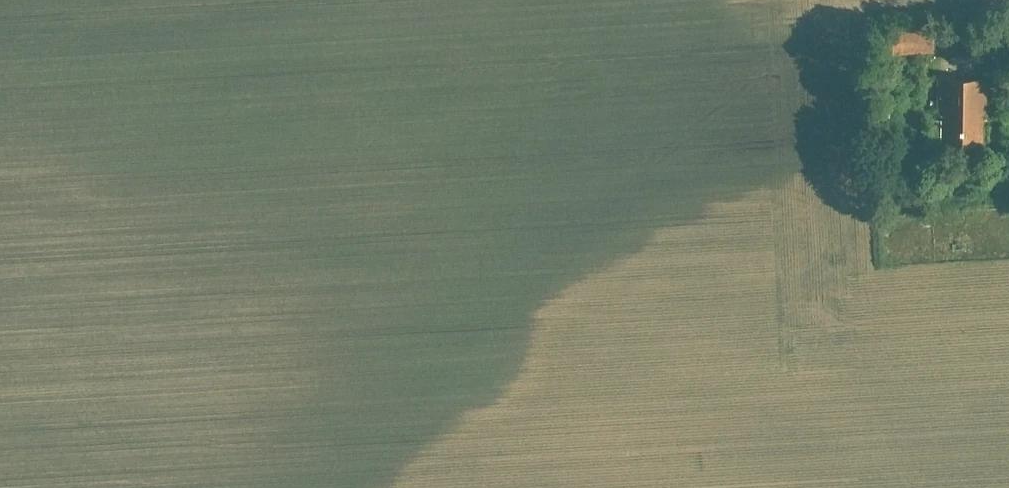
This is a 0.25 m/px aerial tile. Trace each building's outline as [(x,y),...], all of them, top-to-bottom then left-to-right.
[(940,81),(941,146),(993,146),(993,81),(940,81)]
